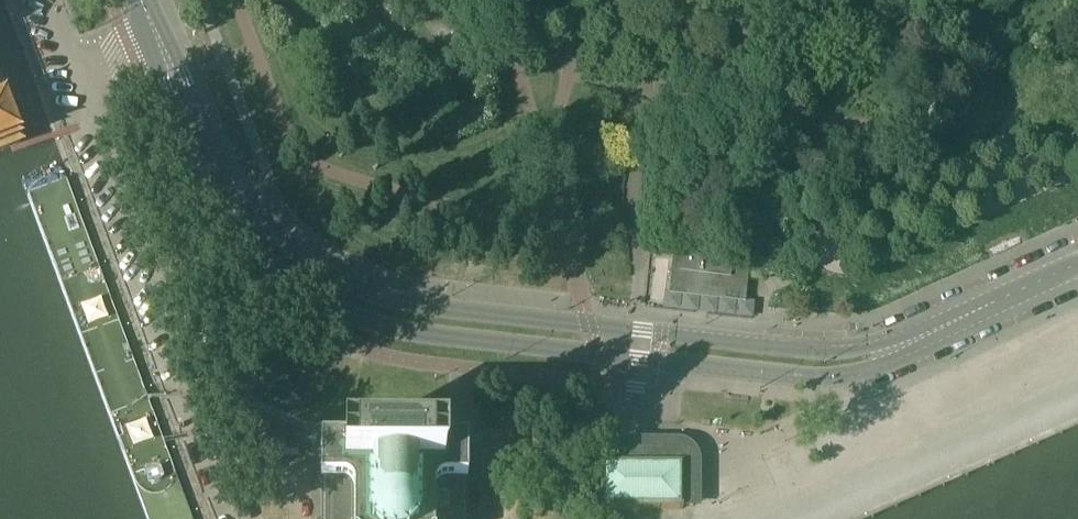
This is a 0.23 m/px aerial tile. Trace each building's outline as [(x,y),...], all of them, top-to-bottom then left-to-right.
[(26,142),(0,73),(0,152),(15,146),(26,142)] [(747,278),(748,265),(673,257),(670,282),(674,282),(674,287),(687,288),(689,284),(711,287),(710,292),(716,293),(716,296),(738,299),(740,295),(745,295),(747,278)] [(191,287),(186,274),(175,278),(181,292),(191,287)] [(466,487),(469,482),(467,480),(466,465),(466,443),(466,442),(458,442),(448,442),(448,440),(434,440),(434,432),(433,431),(354,431),(353,440),(339,440),(339,441),(321,441),(321,442),(320,480),(317,481),(318,483),(319,484),(320,485),(320,486),(320,518),(466,518),(466,487)] [(687,506),(687,468),(693,468),(693,465),(693,462),(692,459),(691,457),(689,454),(687,452),(685,450),(682,449),(679,448),(676,447),(675,447),(675,453),(650,453),(637,453),(637,450),(636,446),(635,445),(635,444),(634,443),(632,442),(630,441),(629,441),(627,441),(626,441),(625,441),(623,442),(622,443),(621,444),(620,445),(620,446),(619,447),(619,448),(619,450),(619,464),(601,464),(600,465),(600,467),(587,467),(586,467),(585,467),(585,468),(584,469),(584,470),(584,503),(585,506),(588,507),(600,507),(601,510),(682,510),(683,506),(687,506)]
